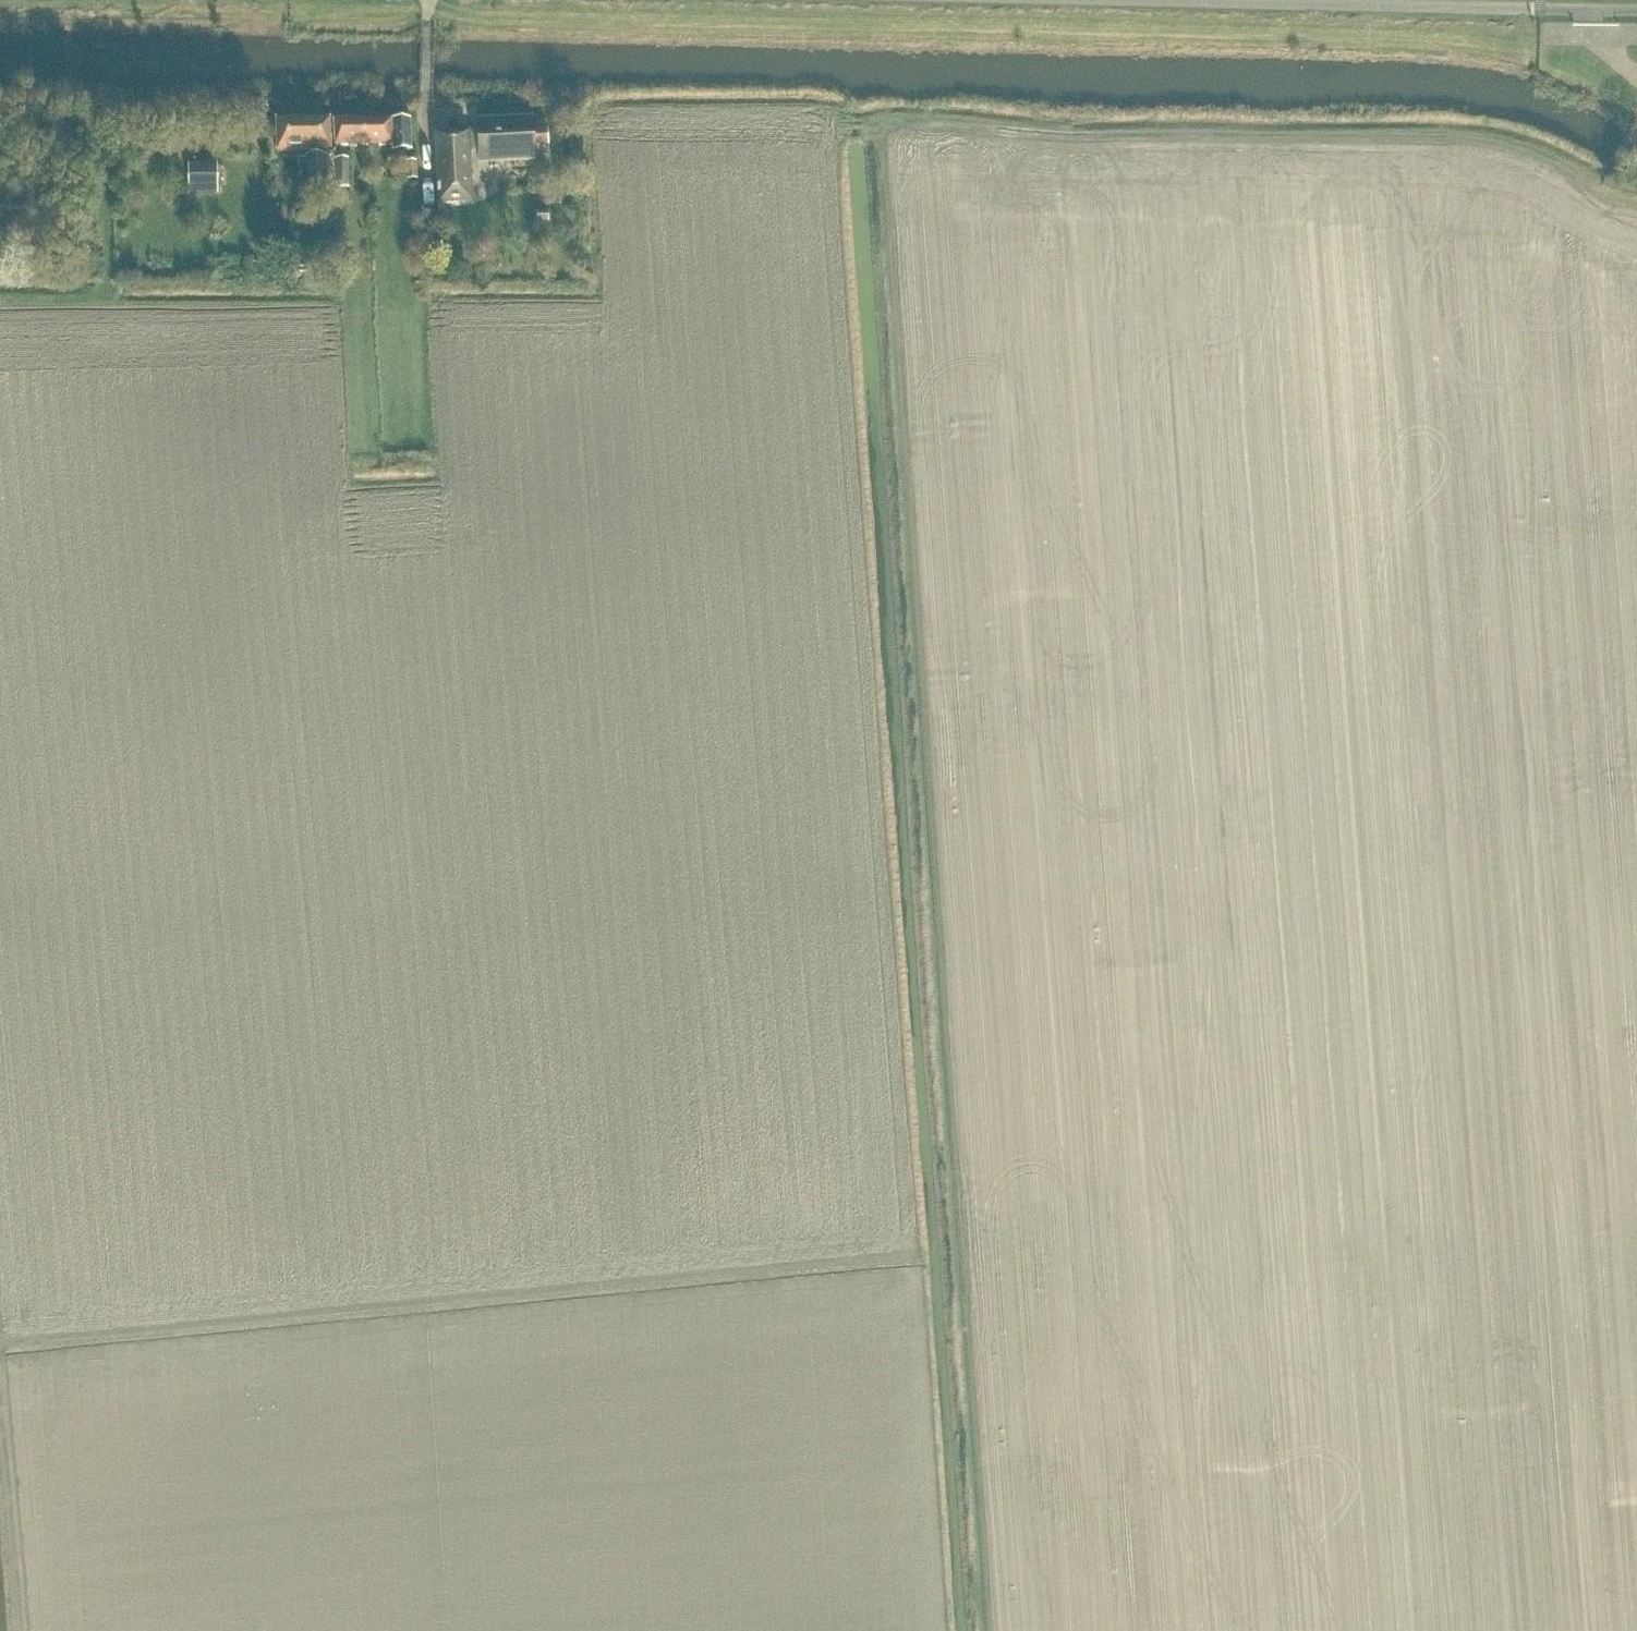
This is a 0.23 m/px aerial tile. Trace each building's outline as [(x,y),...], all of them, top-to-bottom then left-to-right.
[(327,147),(329,147),(328,119),(275,120),(276,152),(296,152),(296,159),(305,159),(305,191),(335,191),(333,161),(333,158),(328,158),(327,147)] [(505,162),(533,161),(531,119),(475,121),(476,153),(505,152),(505,162)] [(391,151),(409,151),(409,121),(362,122),(363,146),(391,145),(391,151)] [(334,146),(363,146),(362,122),(334,122),(334,146)] [(535,132),(535,147),(547,146),(547,131),(535,132)] [(437,205),(469,203),(466,134),(434,135),(437,205)] [(537,150),(537,162),(552,161),(551,150),(537,150)] [(333,161),(335,191),(350,189),(347,160),(333,161)] [(404,162),(405,181),(418,180),(417,161),(404,162)] [(217,165),(188,165),(188,195),(217,195),(217,165)] [(346,204),(349,201),(349,196),(345,192),(340,192),(337,196),(337,201),(341,205),(346,204)] [(536,215),(536,225),(548,224),(548,215),(536,215)] [(264,278),(264,264),(251,263),(251,278),(264,278)]
